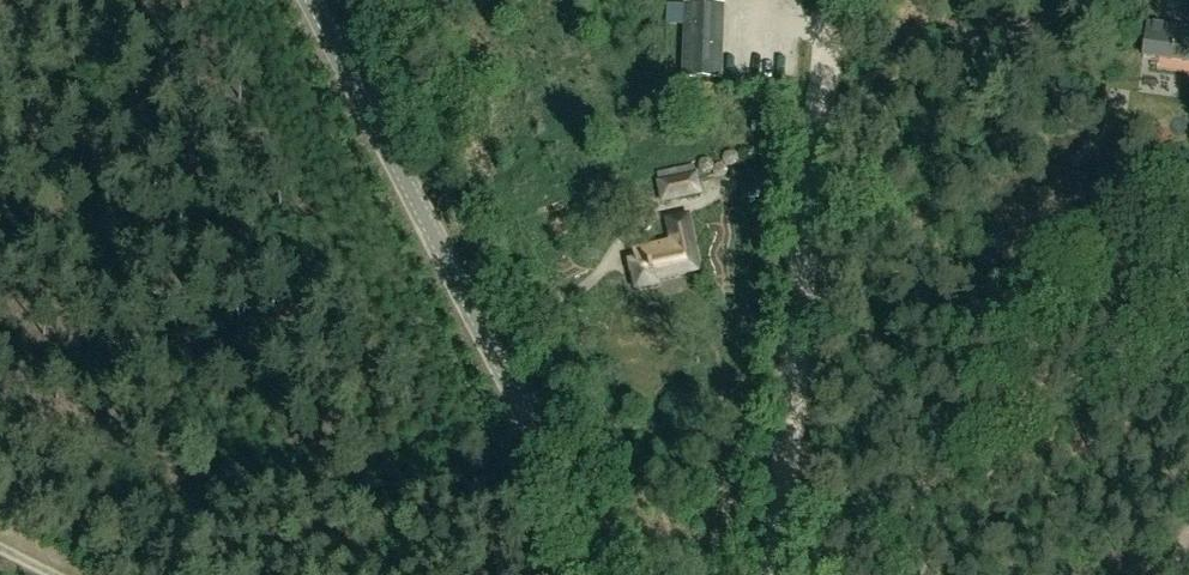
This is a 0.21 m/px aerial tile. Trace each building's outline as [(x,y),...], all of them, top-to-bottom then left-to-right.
[(723,7),(686,5),(683,78),(720,79),(723,7)] [(659,35),(675,37),(678,9),(662,8),(659,35)] [(1142,57),(1188,64),(1188,29),(1147,23),(1142,57)] [(655,181),(659,203),(701,195),(696,173),(655,181)] [(665,221),(670,244),(632,252),(634,260),(629,261),(636,290),(656,285),(655,280),(698,271),(695,256),(697,256),(688,216),(665,221)]
